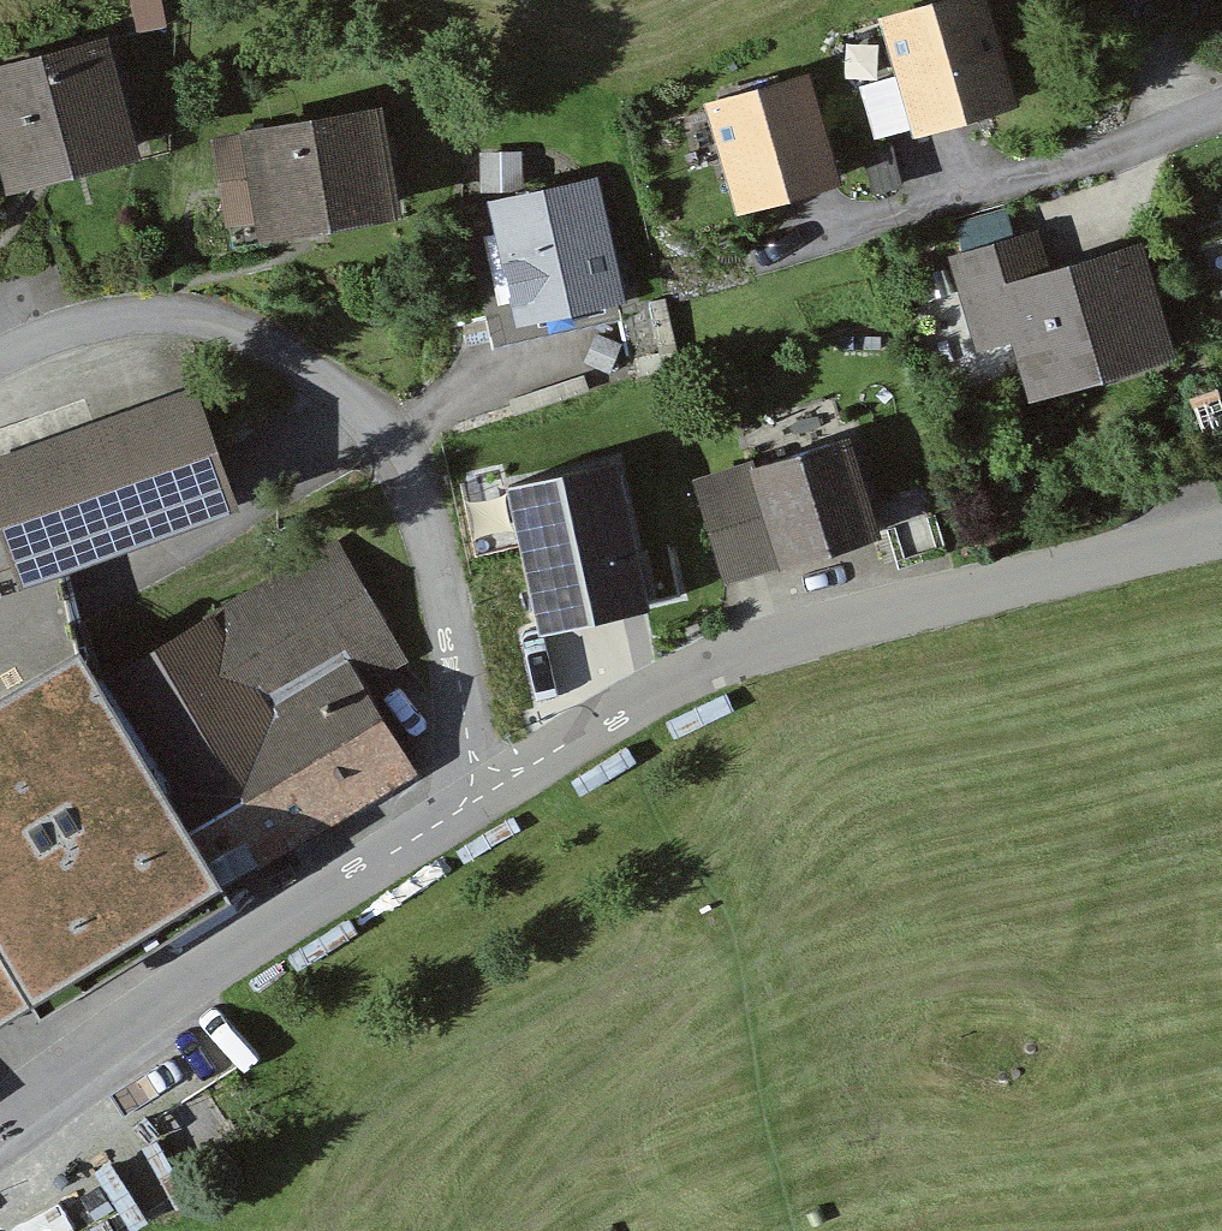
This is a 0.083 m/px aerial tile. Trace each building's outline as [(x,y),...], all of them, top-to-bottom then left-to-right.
[(135,24),(166,18),(162,0),(131,0),(135,24)] [(880,14),(897,69),(860,80),(875,130),(911,120),(914,129),(973,111),(1010,100),(980,0),(927,0),(880,14)] [(96,34),(0,61),(0,144),(10,180),(129,146),(96,34)] [(803,67),(712,96),(745,201),(789,188),(813,180),(829,175),(837,173),(803,67)] [(377,108),(214,137),(233,243),(266,237),(264,226),(394,203),(377,108)] [(879,146),(862,151),(874,190),(905,181),(893,142),(879,146)] [(492,191),(517,313),(625,291),(600,169),(527,182),(528,149),(482,147),(481,191),(492,191)] [(974,337),(1018,325),(1036,388),(1183,346),(1150,228),(1044,257),(1036,226),(950,248),(974,337)] [(191,380),(0,452),(0,505),(25,571),(233,493),(212,437),(191,380)] [(845,427),(693,472),(724,577),(875,533),(866,500),(845,427)] [(614,447),(486,506),(534,610),(580,589),(663,551),(614,447)] [(334,545),(102,670),(79,639),(0,692),(0,996),(31,977),(40,992),(419,767),(365,676),(396,657),(334,545)]
